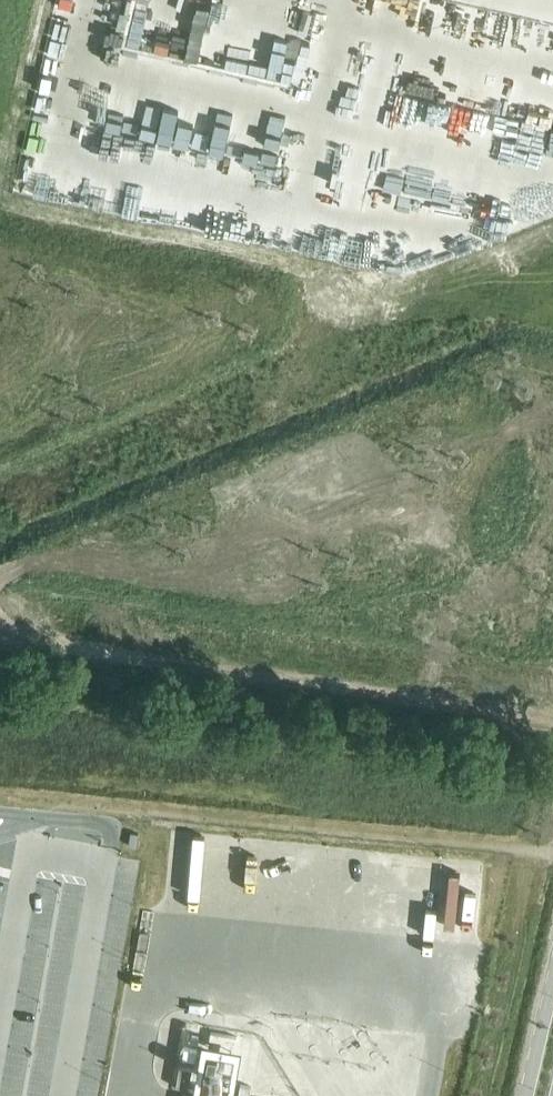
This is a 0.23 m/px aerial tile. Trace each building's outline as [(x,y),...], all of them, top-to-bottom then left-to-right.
[(190,1095),(232,1095),(238,1057),(198,1050),(190,1095)] [(188,1089),(192,1070),(179,1067),(176,1087),(188,1089)] [(251,1089),(239,1087),(237,1095),(250,1095),(251,1089)]
